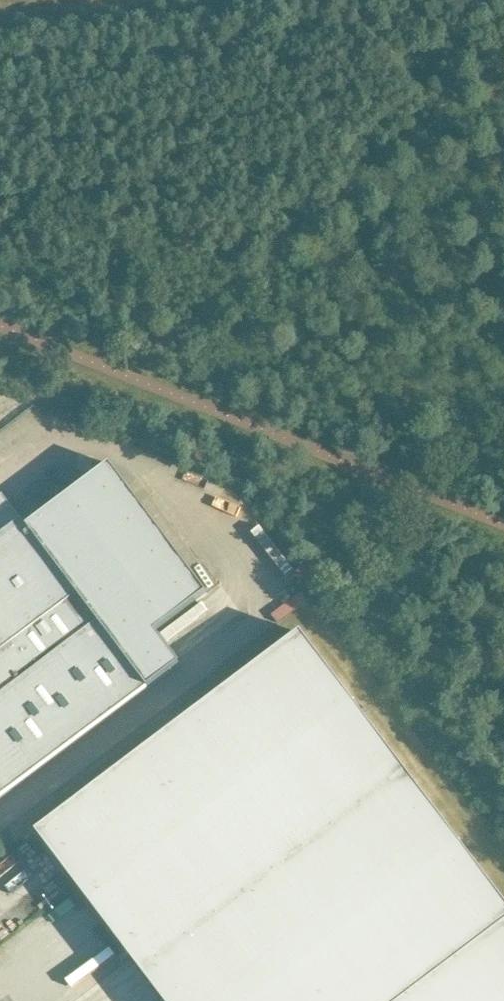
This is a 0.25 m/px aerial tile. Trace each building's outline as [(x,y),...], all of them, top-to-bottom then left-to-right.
[(148,688),(180,664),(156,632),(207,593),(110,464),(27,527),(2,493),(0,495),(0,799),(148,688)] [(205,600),(162,630),(181,656),(223,626),(205,600)] [(164,1000),(503,1000),(503,902),(301,633),(37,833),(164,1000)]
